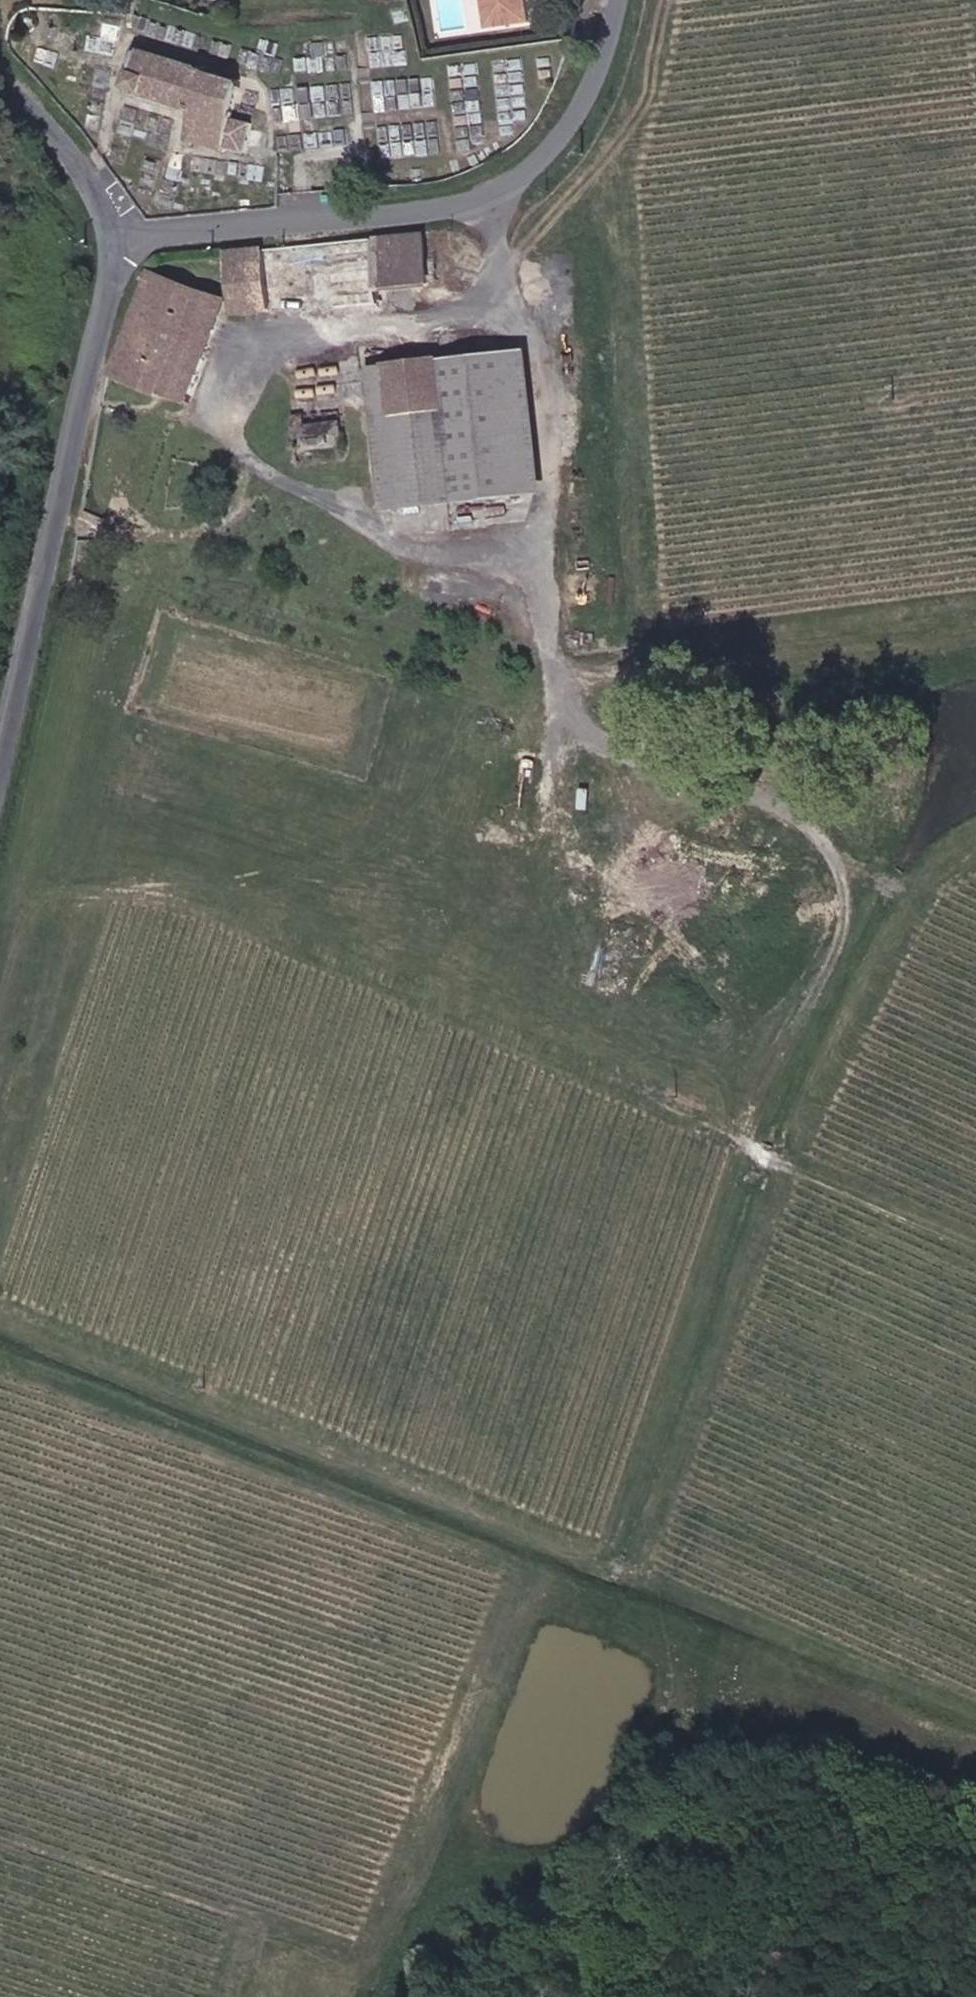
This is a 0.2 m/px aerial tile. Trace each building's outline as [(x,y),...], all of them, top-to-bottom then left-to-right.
[(502,27),(543,18),(539,0),(496,0),(502,27)] [(264,86),(159,50),(143,89),(214,112),(202,141),(241,151),(262,153),(270,125),(255,122),(264,86)] [(396,305),(394,290),(443,281),(434,228),(246,254),(261,327),(396,305)] [(126,376),(172,392),(212,292),(164,274),(131,362),(126,376)] [(172,392),(195,401),(234,301),(212,292),(172,392)] [(531,352),(393,368),(410,510),(548,494),(531,352)] [(294,459),(339,449),(335,426),(291,437),(294,459)] [(189,526),(207,532),(209,524),(191,518),(189,526)]
